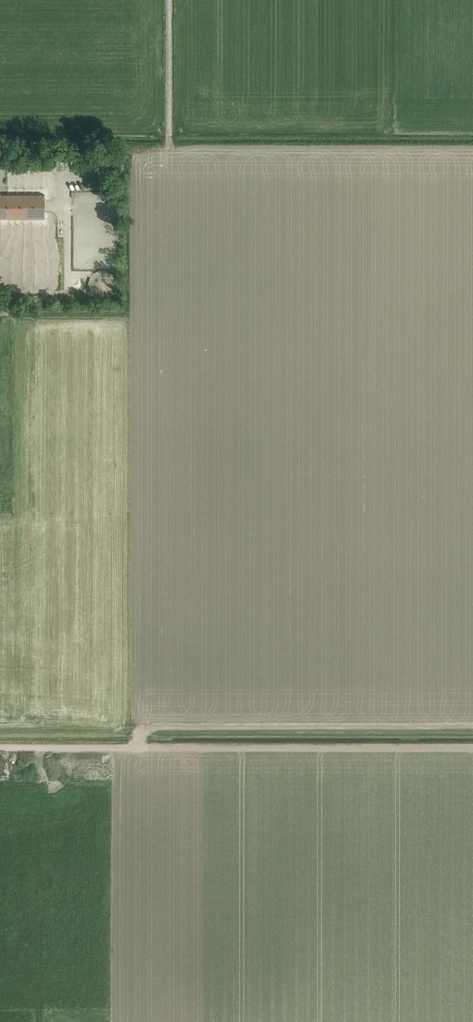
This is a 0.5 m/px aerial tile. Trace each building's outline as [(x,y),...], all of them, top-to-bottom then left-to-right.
[(43,218),(43,195),(0,195),(0,218),(43,218)]
